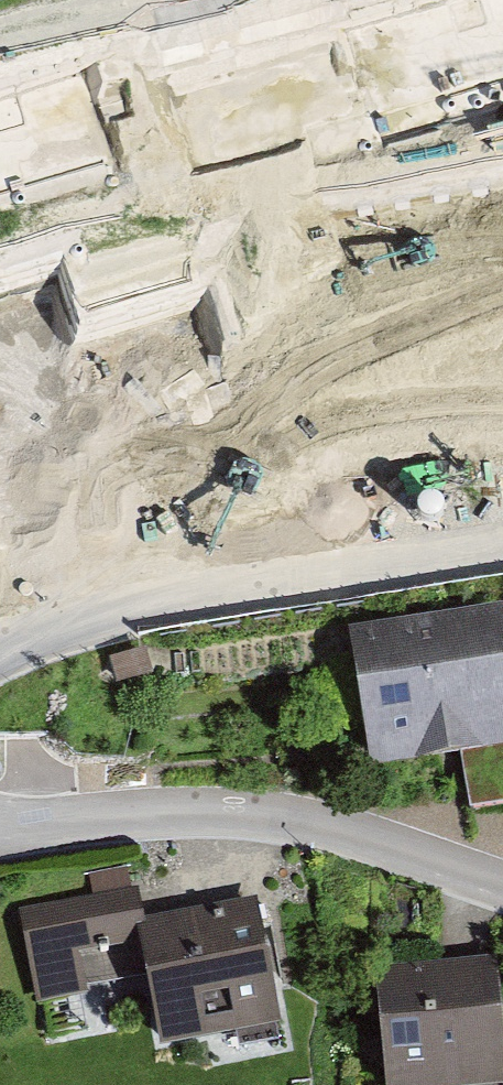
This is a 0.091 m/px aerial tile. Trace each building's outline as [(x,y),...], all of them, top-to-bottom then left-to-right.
[(347,631),(366,763),(459,750),(467,813),(502,808),(502,609),(347,631)] [(33,1013),(147,992),(158,1054),(274,1032),(251,908),(141,929),(134,892),(15,914),(33,1013)] [(370,979),(381,1084),(502,1084),(502,1069),(492,967),(370,979)]
